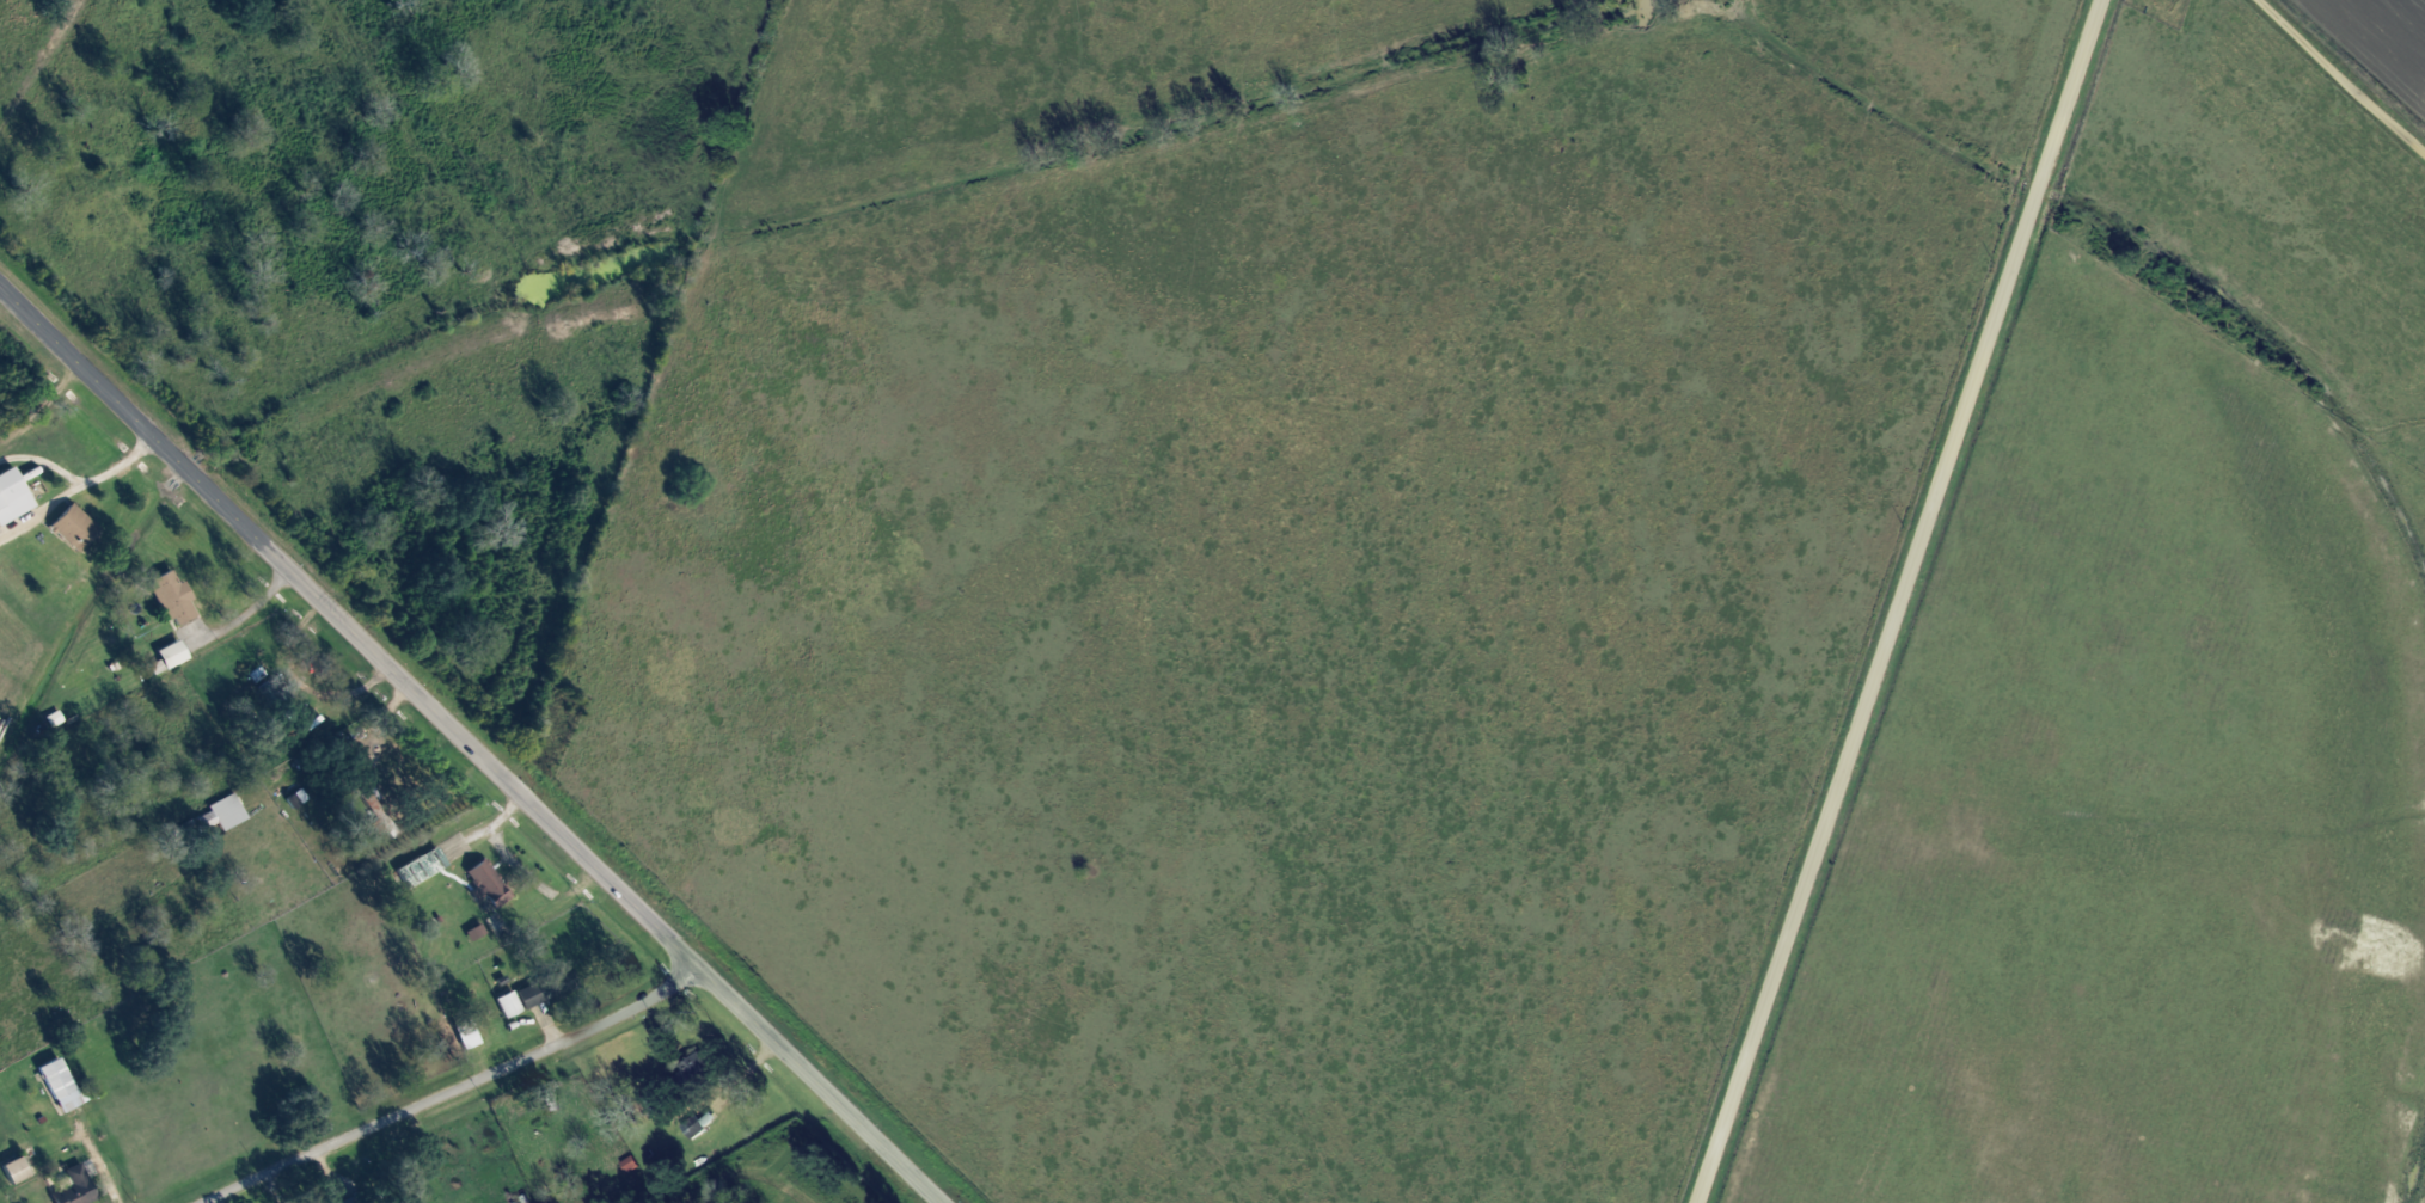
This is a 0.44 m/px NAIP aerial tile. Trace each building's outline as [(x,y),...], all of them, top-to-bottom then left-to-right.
[(43,506),(20,467),(0,479),(0,517),(6,527),(43,506)] [(56,529),(84,555),(107,531),(79,505),(56,529)] [(206,617),(189,582),(184,585),(179,572),(156,583),(178,630),(206,617)] [(163,652),(173,672),(196,660),(187,641),(163,652)] [(68,724),(64,712),(51,716),(54,728),(68,724)] [(228,833),(253,821),(240,794),(213,807),(216,813),(199,821),(205,833),(224,824),(228,833)] [(412,889),(454,868),(444,848),(402,870),(412,889)] [(492,898),(500,910),(517,900),(492,861),(472,873),(482,890),(476,893),(482,904),(492,898)] [(523,990),(528,1009),(554,1001),(551,989),(553,989),(551,982),(523,990)] [(501,999),(510,1020),(528,1012),(519,992),(501,999)] [(487,1045),(479,1024),(461,1031),(469,1051),(487,1045)] [(89,1104),(67,1058),(45,1068),(68,1115),(89,1104)] [(60,1202),(100,1202),(92,1180),(57,1193),(60,1202)]
